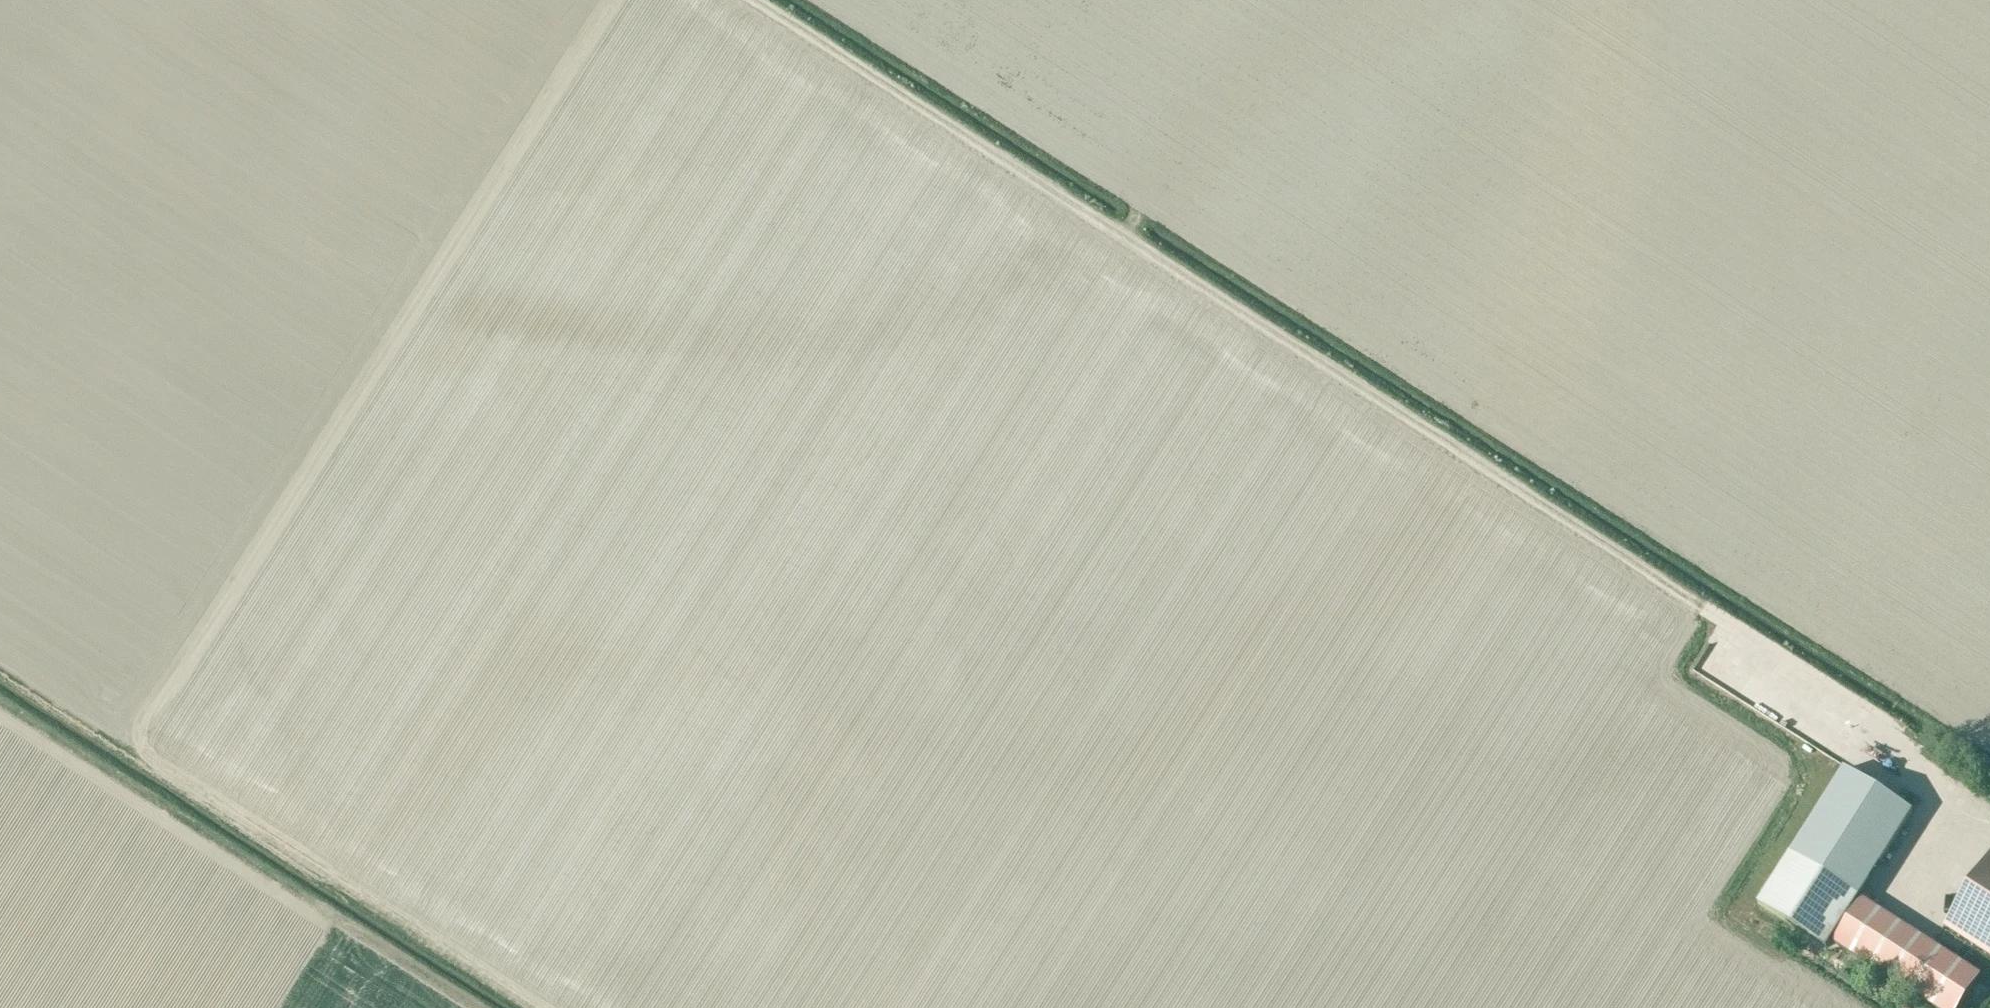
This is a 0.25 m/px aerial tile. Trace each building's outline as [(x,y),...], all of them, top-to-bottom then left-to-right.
[(1827,948),(1913,811),(1845,768),(1759,906),(1827,948)] [(1965,895),(1946,924),(1989,952),(1989,855),(1965,895)] [(1863,899),(1836,941),(1940,1007),(1961,1007),(1982,975),(1863,899)]
